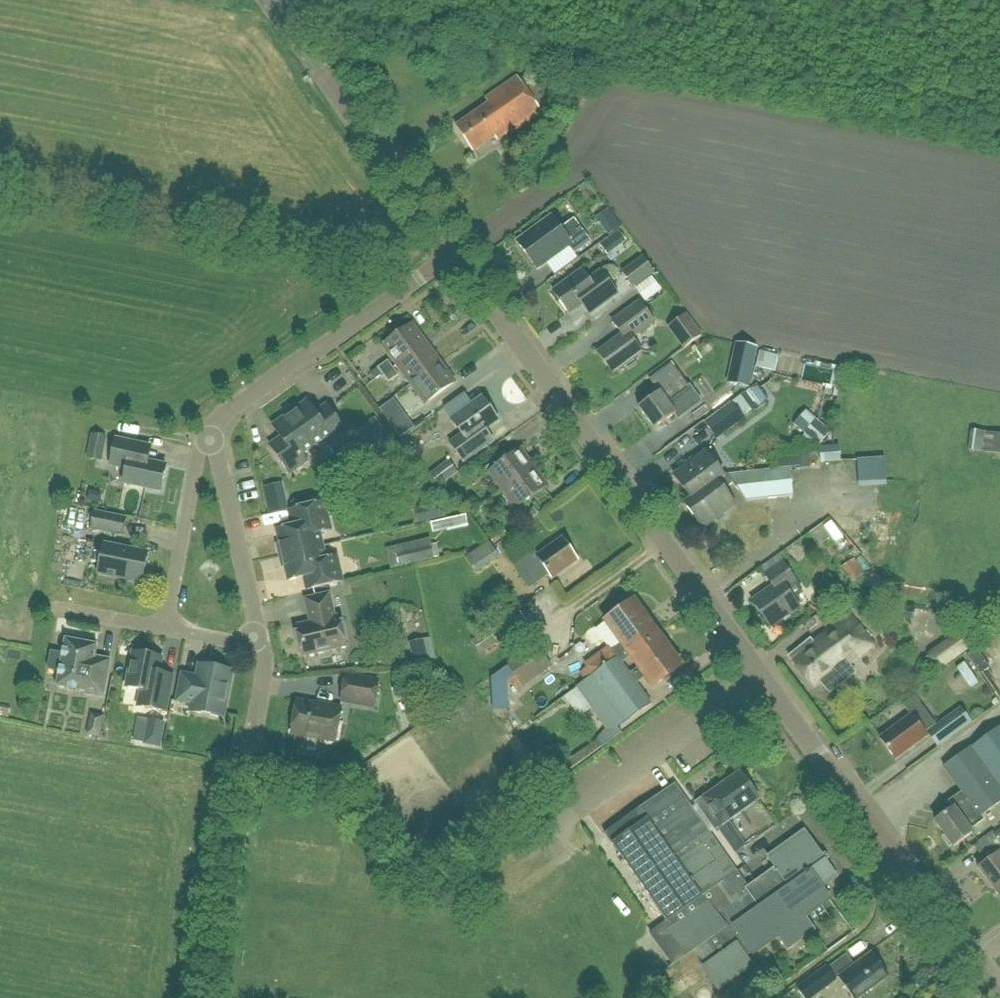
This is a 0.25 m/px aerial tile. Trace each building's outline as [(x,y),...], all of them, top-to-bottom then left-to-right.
[(473,151),(494,137),(497,141),(506,135),(507,136),(541,113),(550,108),(529,76),(520,82),(517,78),(485,99),(488,104),(456,126),(473,151)] [(574,221),(561,230),(552,218),(518,244),(537,270),(568,246),(574,254),(590,243),(574,221)] [(622,228),(602,238),(606,246),(626,237),(622,228)] [(625,235),(609,250),(615,256),(630,241),(625,235)] [(621,273),(633,290),(655,274),(642,257),(621,273)] [(553,291),(569,314),(584,304),(591,314),(618,294),(600,271),(589,280),(582,270),(553,291)] [(686,305),(671,317),(690,341),(705,329),(686,305)] [(613,373),(641,353),(631,340),(653,323),(642,308),(633,315),(630,310),(613,323),(622,335),(597,353),(613,373)] [(397,365),(427,343),(412,323),(382,345),(397,365)] [(411,385),(441,363),(427,343),(397,365),(411,385)] [(686,375),(703,366),(698,355),(680,364),(686,375)] [(371,373),(375,379),(382,374),(388,383),(398,376),(388,361),(378,368),(371,373)] [(441,363),(411,385),(425,405),(455,383),(441,363)] [(687,388),(674,369),(671,365),(650,380),(660,394),(639,408),(654,429),(675,414),(666,403),(687,388)] [(744,420),(744,419),(743,418),(752,411),(756,411),(766,404),(768,398),(757,384),(742,396),(732,404),(731,403),(704,423),(717,440),(744,420)] [(482,398),(451,420),(462,435),(450,443),(463,462),(487,444),(480,434),(498,421),(482,398)] [(289,413),(314,447),(325,439),(329,446),(347,433),(330,408),(319,417),(307,400),(289,413)] [(956,450),(952,474),(966,477),(971,452),(978,454),(986,416),(964,412),(956,450)] [(314,447),(289,413),(272,425),(284,441),(272,450),(290,474),(308,461),(303,455),(314,447)] [(986,416),(978,454),(999,458),(995,476),(999,477),(999,419),(986,416)] [(400,439),(415,429),(406,417),(392,427),(400,439)] [(815,419),(803,434),(818,447),(830,432),(815,419)] [(365,443),(375,457),(393,444),(384,430),(365,443)] [(87,459),(101,463),(107,438),(92,435),(87,459)] [(161,491),(166,465),(141,460),(144,444),(116,438),(110,466),(126,469),(123,484),(161,491)] [(820,463),(839,462),(838,447),(819,448),(820,463)] [(504,490),(531,469),(518,451),(491,471),(504,490)] [(691,500),(723,477),(705,453),(674,476),(691,500)] [(791,497),(789,470),(788,468),(800,466),(801,469),(810,468),(809,455),(775,459),(776,469),(748,472),(723,477),(691,500),(684,505),(702,530),(735,506),(724,491),(733,484),(745,502),(791,497)] [(886,482),(884,459),(857,460),(859,483),(886,482)] [(457,474),(449,461),(418,484),(425,495),(457,474)] [(531,469),(504,490),(518,508),(545,488),(531,469)] [(268,514),(288,510),(282,483),(262,488),(268,514)] [(280,556),(323,546),(320,533),(331,530),(325,502),(294,509),(298,525),(277,530),(280,544),(277,545),(280,556)] [(122,536),(126,518),(95,512),(91,529),(122,536)] [(402,551),(406,567),(434,560),(434,559),(441,558),(436,539),(429,540),(430,544),(402,551)] [(529,588),(548,574),(552,578),(577,561),(562,540),(537,557),(535,554),(515,568),(529,588)] [(485,541),(470,558),(486,571),(500,555),(485,541)] [(142,583),(148,553),(104,544),(98,574),(142,583)] [(323,546),(280,556),(282,567),(285,566),(288,581),(310,576),(313,588),(343,581),(337,556),(326,559),(323,546)] [(852,583),(864,574),(853,560),(841,568),(852,583)] [(799,607),(783,585),(793,579),(782,563),(765,575),(773,587),(751,602),(769,628),(799,607)] [(302,656),(347,646),(340,616),(334,617),(329,594),(306,599),(311,623),(295,626),(302,656)] [(631,656),(658,635),(633,601),(605,621),(621,643),(610,651),(608,647),(584,664),(586,668),(579,674),(584,681),(617,657),(621,663),(631,656)] [(521,629),(527,624),(516,609),(491,626),(492,626),(471,641),(481,654),(502,640),(502,641),(510,635),(512,638),(523,631),(521,629)] [(919,626),(932,638),(943,626),(930,614),(919,626)] [(789,657),(801,673),(813,688),(820,683),(829,693),(855,673),(848,664),(872,645),(849,615),(822,637),(824,638),(814,646),(810,640),(789,657)] [(617,657),(584,681),(575,688),(605,730),(597,739),(598,741),(567,763),(572,770),(602,746),(621,732),(617,727),(650,703),(635,683),(646,676),(653,686),(681,666),(658,635),(631,656),(621,663),(617,657)] [(86,695),(103,698),(110,660),(95,657),(97,645),(65,639),(56,686),(86,692),(86,695)] [(408,644),(413,664),(435,659),(430,639),(408,644)] [(954,660),(971,649),(964,639),(947,651),(954,660)] [(522,688),(552,667),(536,646),(508,667),(522,688)] [(166,712),(173,676),(159,673),(162,657),(133,652),(126,687),(141,690),(138,706),(166,712)] [(222,718),(231,671),(200,665),(198,676),(182,673),(176,701),(192,704),(191,712),(222,718)] [(317,673),(319,688),(340,686),(339,672),(317,673)] [(345,673),(340,703),(375,709),(380,680),(345,673)] [(895,760),(927,737),(928,736),(927,734),(926,733),(931,729),(936,725),(915,696),(903,705),(911,716),(879,739),(895,760)] [(335,741),(341,707),(322,704),(322,706),(297,702),(292,734),(335,741)] [(936,725),(931,729),(926,733),(927,734),(928,736),(937,749),(948,741),(973,723),(961,707),(936,725)] [(86,736),(99,739),(104,717),(91,714),(86,736)] [(972,833),(970,830),(984,820),(981,816),(999,802),(999,726),(944,767),(962,792),(949,802),(953,808),(935,822),(953,847),(972,833)] [(719,829),(734,854),(745,846),(730,821),(759,800),(739,773),(696,803),(716,831),(719,829)] [(747,887),(736,871),(735,872),(673,785),(605,834),(667,922),(708,893),(713,901),(709,905),(708,904),(669,932),(685,955),(694,949),(706,967),(703,969),(718,990),(751,966),(746,959),(736,945),(731,948),(719,930),(724,926),(713,910),(747,887)] [(775,867),(747,887),(713,910),(724,926),(719,930),(731,948),(736,945),(746,959),(778,936),(787,950),(814,931),(804,918),(830,900),(822,888),(836,878),(803,831),(768,857),(775,867)] [(998,853),(985,863),(978,868),(993,889),(999,883),(999,855),(998,853)] [(839,978),(854,997),(857,997),(887,976),(871,954),(839,978)] [(826,968),(797,989),(804,997),(810,997),(835,980),(826,968)] [(680,997),(682,997),(694,991),(687,980),(674,989),(680,997)] [(700,997),(717,997),(710,988),(698,996),(700,997)]
